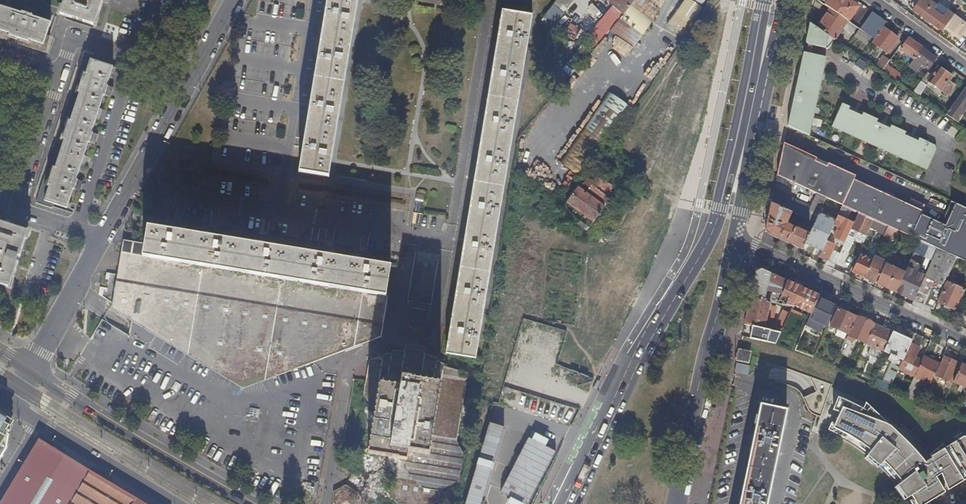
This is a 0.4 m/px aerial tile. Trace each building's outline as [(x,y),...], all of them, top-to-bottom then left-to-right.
[(103,0),(65,0),(61,14),(95,24),(103,1),(103,0)] [(299,172),(329,176),(358,0),(327,0),(299,172)] [(417,6),(468,14),(470,0),(418,0),(417,6)] [(553,5),(563,13),(573,0),(558,0),(553,5)] [(636,0),(613,0),(610,4),(614,7),(589,36),(599,44),(610,32),(623,16),(636,0)] [(623,16),(643,33),(666,0),(636,0),(623,16)] [(665,26),(681,37),(701,9),(688,0),(683,0),(665,26)] [(848,22),(852,24),(853,22),(850,20),(859,8),(847,0),(818,0),(817,1),(831,10),(848,22)] [(932,4),(927,0),(921,0),(913,10),(922,17),(923,17),(930,8),(932,4)] [(937,7),(932,4),(930,8),(923,17),(922,17),(942,32),(946,28),(950,22),(954,16),(938,5),(937,7)] [(21,44),(46,52),(51,36),(47,35),(51,22),(34,16),(32,16),(23,13),(0,6),(0,37),(21,44)] [(23,13),(32,16),(34,9),(25,6),(23,13)] [(818,29),(829,36),(835,40),(840,34),(842,35),(844,32),(842,31),(848,22),(831,10),(818,29)] [(502,11),(446,354),(476,359),(533,16),(502,11)] [(954,16),(950,22),(946,28),(961,38),(965,32),(965,23),(955,15),(954,16)] [(643,33),(623,16),(610,32),(635,47),(643,33)] [(872,21),(864,32),(875,40),(883,29),(872,21)] [(808,40),(808,41),(807,43),(809,45),(810,45),(810,42),(817,43),(816,47),(826,49),(829,36),(818,29),(811,24),(809,33),(812,35),(811,38),(809,39),(808,40)] [(875,40),(872,43),(888,54),(899,39),(892,34),(892,35),(883,29),(875,40)] [(923,48),(910,39),(902,50),(915,59),(923,48)] [(923,48),(915,59),(928,69),(936,58),(923,48)] [(104,95),(107,86),(113,67),(100,62),(101,58),(85,53),(37,202),(53,207),(54,203),(68,207),(74,189),(77,179),(89,142),(92,133),(104,95)] [(808,68),(811,55),(805,53),(799,77),(802,78),(805,67),(808,68)] [(802,78),(821,87),(827,58),(811,55),(808,68),(805,67),(802,78)] [(884,57),(876,68),(882,72),(887,65),(890,61),(884,57)] [(854,65),(865,69),(867,63),(857,58),(854,65)] [(915,59),(909,67),(922,77),(928,69),(915,59)] [(887,65),(882,72),(898,82),(902,77),(903,76),(887,65)] [(939,67),(929,81),(949,95),(955,86),(949,82),(952,77),(939,67)] [(793,119),(802,78),(799,77),(790,118),(793,119)] [(902,77),(898,82),(914,93),(917,88),(902,77)] [(788,127),(810,137),(821,87),(802,78),(793,119),(790,118),(788,127)] [(917,88),(914,93),(920,97),(927,86),(922,82),(917,88)] [(114,88),(107,86),(104,95),(111,97),(114,88)] [(957,122),(965,109),(965,89),(947,115),(957,122)] [(606,91),(557,160),(579,175),(628,107),(606,91)] [(843,105),(833,128),(843,132),(844,130),(853,134),(851,136),(870,145),(872,142),(881,147),(879,149),(898,158),(899,155),(908,159),(907,162),(917,166),(927,143),(920,140),(919,142),(905,136),(907,134),(892,127),(891,130),(877,124),(879,121),(864,114),(863,117),(849,111),(851,108),(843,105)] [(99,135),(92,133),(89,142),(96,144),(99,135)] [(815,158),(785,143),(777,177),(813,193),(827,199),(843,207),(853,212),(859,214),(874,221),(888,228),(900,233),(931,247),(938,251),(952,257),(953,254),(963,231),(942,221),(855,181),(857,177),(826,163),(825,166),(814,161),(815,158)] [(77,179),(74,189),(81,191),(84,182),(77,179)] [(593,198),(577,187),(566,203),(593,222),(618,187),(607,179),(593,198)] [(807,206),(774,191),(771,203),(799,216),(815,224),(827,199),(813,193),(807,206)] [(942,221),(963,231),(953,254),(965,260),(965,207),(951,201),(942,221)] [(766,227),(771,203),(764,202),(758,226),(767,228),(766,227)] [(566,203),(565,205),(589,227),(593,222),(566,203)] [(799,216),(771,203),(766,227),(767,228),(770,235),(803,250),(810,235),(787,224),(789,221),(794,223),(795,221),(797,222),(799,216)] [(853,212),(843,207),(834,226),(840,229),(835,238),(845,243),(852,229),(855,224),(848,221),(853,212)] [(859,214),(853,212),(848,221),(855,224),(859,214)] [(871,229),(874,221),(859,214),(855,224),(852,229),(859,233),(856,239),(864,243),(871,229)] [(11,286),(19,262),(17,261),(19,256),(21,256),(29,230),(0,221),(0,283),(11,286)] [(885,236),(888,228),(874,221),(871,229),(885,236)] [(126,242),(115,304),(244,383),(380,332),(391,266),(149,226),(145,245),(126,242)] [(820,229),(814,226),(810,234),(813,235),(816,237),(820,229)] [(896,242),(900,233),(888,228),(885,236),(884,236),(896,242)] [(820,258),(827,242),(816,237),(813,235),(806,251),(820,258)] [(833,269),(840,255),(833,251),(835,245),(827,242),(820,258),(828,262),(826,266),(833,269)] [(933,262),(938,251),(931,247),(925,258),(933,262)] [(862,255),(873,260),(875,257),(876,255),(865,249),(862,255)] [(955,264),(957,259),(952,257),(938,251),(933,262),(914,301),(934,310),(938,302),(947,282),(955,264)] [(853,266),(858,257),(854,255),(850,264),(853,266)] [(853,273),(865,278),(873,260),(862,255),(861,255),(853,273)] [(896,264),(899,259),(890,255),(888,260),(896,264)] [(865,278),(877,284),(886,265),(887,262),(875,257),(873,260),(865,278)] [(905,274),(910,264),(899,259),(896,264),(888,260),(887,262),(886,265),(877,284),(897,293),(905,274)] [(957,259),(955,264),(965,269),(965,263),(957,259)] [(921,266),(911,261),(910,264),(905,274),(897,293),(907,298),(919,274),(918,273),(921,266)] [(751,298),(771,303),(778,304),(783,295),(789,298),(786,303),(794,305),(793,306),(811,315),(820,296),(762,270),(757,272),(751,298)] [(965,291),(947,282),(938,302),(957,311),(965,291)] [(811,315),(811,316),(824,322),(833,303),(820,296),(811,315)] [(751,298),(745,325),(765,330),(771,303),(751,298)] [(783,329),(791,312),(792,308),(783,305),(772,327),(782,331),(783,329)] [(831,327),(849,335),(857,317),(839,309),(831,327)] [(782,331),(779,337),(789,342),(792,333),(794,334),(802,317),(791,312),(783,329),(782,331)] [(849,335),(849,336),(867,344),(875,325),(857,317),(849,335)] [(765,330),(745,325),(743,337),(774,344),(779,333),(765,330)] [(875,325),(867,344),(872,346),(865,363),(877,369),(882,357),(885,352),(893,334),(875,325)] [(884,383),(892,386),(899,370),(906,354),(910,345),(912,341),(894,332),(893,334),(885,352),(891,355),(889,360),(898,364),(897,366),(893,364),(884,383)] [(899,370),(915,377),(922,362),(916,359),(920,349),(910,345),(906,354),(899,370)] [(569,366),(575,354),(567,350),(560,361),(569,366)] [(740,351),(738,361),(749,363),(751,353),(740,351)] [(885,352),(882,357),(889,360),(891,355),(885,352)] [(372,366),(367,396),(376,403),(367,453),(375,455),(406,460),(408,451),(413,452),(410,472),(423,486),(438,489),(457,479),(461,455),(453,442),(464,373),(434,368),(434,365),(418,363),(419,356),(408,354),(407,360),(391,358),(390,362),(382,360),(381,368),(372,366)] [(915,377),(907,396),(914,399),(921,383),(924,384),(925,382),(931,384),(940,364),(924,357),(922,362),(915,377)] [(945,387),(950,389),(953,383),(961,365),(957,363),(945,357),(936,376),(947,382),(945,387)] [(953,383),(965,389),(965,367),(961,365),(953,383)] [(852,390),(833,429),(839,432),(846,436),(854,440),(864,447),(872,453),(868,457),(880,467),(884,463),(886,465),(889,468),(895,474),(900,480),(904,486),(907,489),(910,494),(912,496),(916,503),(917,503),(928,503),(945,493),(936,478),(941,475),(951,490),(965,481),(965,434),(962,432),(921,457),(915,451),(908,443),(904,439),(900,436),(887,424),(867,405),(852,390)] [(741,503),(768,503),(787,411),(761,405),(741,503)] [(463,503),(480,503),(499,426),(484,422),(463,503)] [(499,492),(508,496),(504,503),(528,503),(553,451),(543,446),(547,439),(528,431),(499,492)] [(91,471),(39,439),(7,492),(0,503),(70,503),(91,471)] [(91,471),(70,503),(133,503),(136,498),(91,471)] [(331,499),(339,503),(348,503),(356,500),(356,486),(344,478),(332,485),(331,499)]
